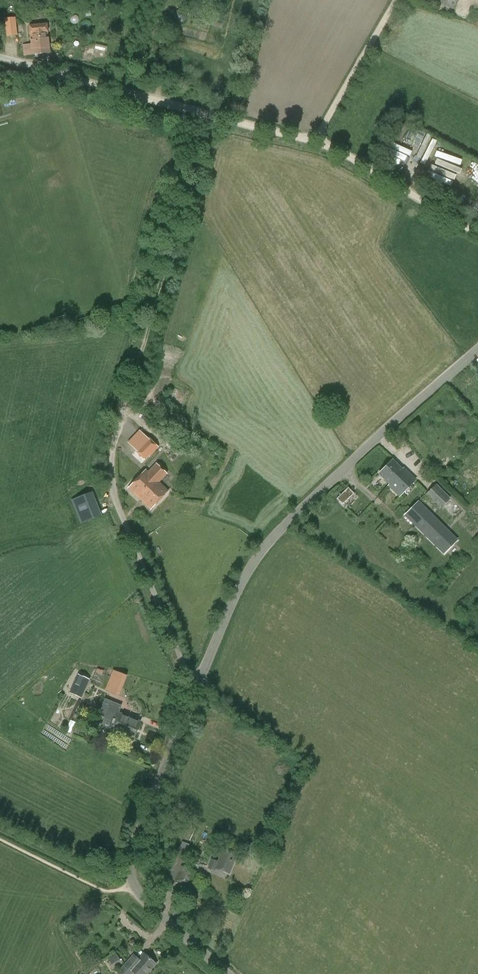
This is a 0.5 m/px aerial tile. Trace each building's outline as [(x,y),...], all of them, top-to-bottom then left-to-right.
[(453,10),(457,0),(430,0),(429,0),(453,10)] [(5,19),(7,36),(17,35),(15,18),(5,19)] [(30,41),(31,45),(23,45),(24,56),(50,53),(48,39),(49,39),(47,24),(28,26),(30,41)] [(407,129),(416,134),(419,129),(407,122),(405,125),(400,122),(392,136),(400,141),(407,129)] [(124,450),(137,463),(157,442),(144,428),(124,450)] [(414,480),(403,469),(402,470),(392,460),(378,474),(390,485),(389,486),(399,496),(414,480)] [(145,470),(128,488),(132,492),(150,510),(167,492),(168,491),(157,481),(165,472),(164,471),(156,464),(147,473),(145,471),(146,470),(145,470)] [(425,495),(440,509),(450,499),(435,484),(425,495)] [(80,523),(101,515),(92,492),(71,500),(80,523)] [(418,503),(405,515),(444,553),(456,540),(418,503)] [(113,669),(108,691),(123,695),(129,673),(113,669)] [(81,698),(89,680),(77,674),(72,687),(69,686),(67,690),(70,691),(69,693),(81,698)] [(140,722),(118,713),(121,706),(105,700),(99,715),(106,718),(102,727),(109,730),(133,740),(140,722)] [(76,722),(71,720),(66,731),(71,733),(76,722)] [(188,845),(196,827),(185,821),(175,839),(188,845)] [(223,849),(218,861),(211,859),(207,868),(215,871),(216,869),(229,874),(237,854),(223,849)] [(189,874),(179,870),(175,881),(190,887),(196,872),(191,869),(189,874)] [(73,936),(85,928),(81,921),(68,929),(73,936)] [(116,954),(108,960),(111,965),(120,959),(116,954)] [(139,959),(133,954),(117,973),(118,973),(133,973),(135,973),(146,973),(155,963),(144,954),(139,959)]
